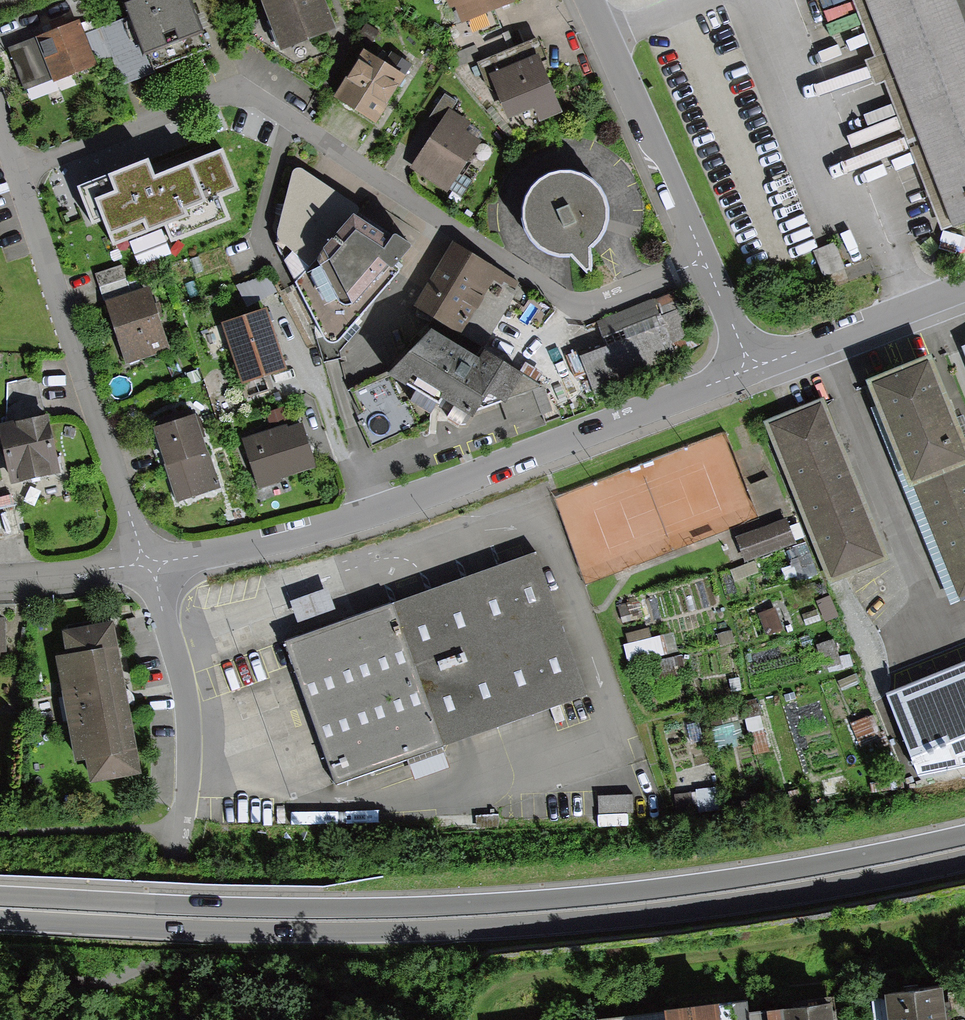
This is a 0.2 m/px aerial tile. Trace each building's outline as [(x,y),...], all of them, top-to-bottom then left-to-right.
[(126,3),(130,16),(101,27),(113,59),(123,84),(153,73),(151,68),(206,47),(189,0),(135,0),(126,3)] [(280,49),(334,28),(324,0),(261,0),(280,49)] [(451,14),(457,11),(462,24),(514,3),(513,0),(445,0),(451,14)] [(951,220),(953,226),(964,221),(964,0),(866,0),(951,220)] [(59,26),(7,47),(24,88),(52,77),(54,82),(98,64),(86,33),(80,18),(59,26)] [(101,27),(86,33),(98,64),(113,59),(101,27)] [(538,38),(478,61),(489,88),(496,88),(508,119),(532,109),(537,121),(561,111),(544,64),(547,63),(538,38)] [(365,50),(335,97),(376,123),(402,82),(412,66),(392,53),(386,63),(365,50)] [(429,119),(440,126),(450,110),(452,111),(458,102),(444,94),(429,119)] [(452,111),(450,110),(440,126),(433,136),(413,169),(448,191),(481,138),(468,130),(472,123),(452,111)] [(79,187),(93,222),(104,217),(114,242),(164,223),(170,239),(225,218),(216,194),(236,186),(223,151),(214,154),(154,178),(147,160),(79,187)] [(359,206),(296,167),(282,214),(279,231),(278,243),(281,253),(325,338),(331,340),(337,340),(346,332),(399,271),(399,267),(397,264),(411,247),(410,245),(396,235),(394,236),(391,238),(360,217),(361,212),(359,206)] [(578,169),(563,167),(549,170),(536,177),(526,188),(521,201),(520,216),(524,229),(531,241),(543,250),(556,255),(571,255),(586,269),(590,267),(589,247),(596,242),(604,230),(608,216),(607,201),(601,188),(591,176),(578,169)] [(454,244),(414,307),(479,348),(519,285),(454,244)] [(839,245),(818,252),(829,280),(849,272),(839,245)] [(249,303),(278,297),(275,282),(245,288),(249,303)] [(103,298),(125,365),(156,354),(154,349),(169,344),(148,283),(103,298)] [(605,345),(578,355),(594,398),(681,366),(673,344),(696,336),(678,289),(596,320),(605,345)] [(221,322),(245,396),(269,388),(265,374),(287,367),(268,307),(221,322)] [(483,351),(478,359),(431,328),(388,374),(418,392),(413,400),(431,412),(435,406),(439,408),(444,400),(454,406),(448,415),(465,426),(477,409),(503,403),(515,435),(545,424),(542,415),(553,411),(544,390),(483,351)] [(865,382),(958,599),(964,596),(964,448),(926,356),(865,382)] [(386,375),(348,391),(371,447),(418,427),(407,401),(399,405),(386,375)] [(830,579),(882,559),(818,392),(765,412),(830,579)] [(153,426),(176,498),(217,485),(194,413),(153,426)] [(0,428),(0,441),(11,483),(62,470),(48,415),(0,428)] [(241,442),(259,489),(317,467),(299,420),(241,442)] [(783,517),(734,534),(742,558),(791,541),(783,517)] [(283,638),(334,782),(578,697),(527,553),(283,638)] [(74,783),(133,772),(105,618),(46,629),(74,783)] [(631,645),(632,658),(663,658),(663,645),(631,645)] [(945,749),(915,757),(921,781),(951,774),(945,749)] [(636,796),(603,801),(605,815),(638,810),(636,796)] [(886,1019),(941,1019),(936,980),(882,987),(886,1019)] [(712,998),(639,1006),(640,1019),(715,1019),(712,998)] [(783,1019),(825,1019),(823,1001),(781,1006),(783,1019)]
